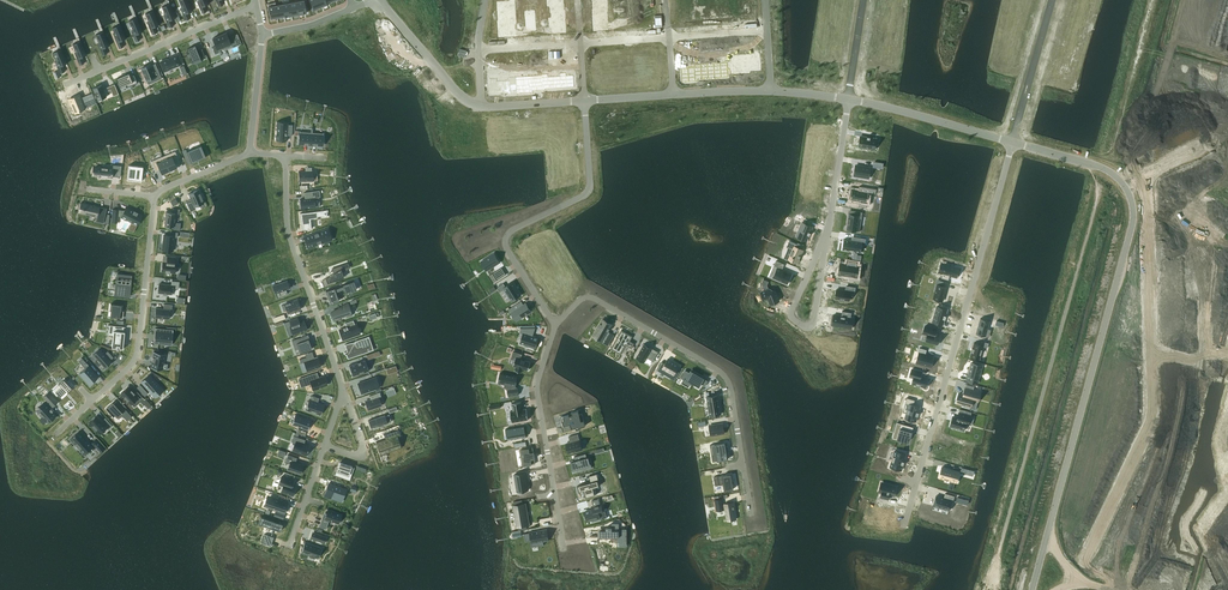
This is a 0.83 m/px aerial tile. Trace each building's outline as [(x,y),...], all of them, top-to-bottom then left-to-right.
[(182,8),(180,8),(185,21),(190,19),(187,13),(192,10),(188,0),(179,0),(182,8)] [(199,1),(197,2),(202,14),(207,12),(204,6),(209,3),(208,0),(198,0),(199,1)] [(290,2),(292,15),(292,14),(298,13),(299,14),(296,0),(296,1),(290,2)] [(299,14),(300,14),(306,13),(307,13),(304,0),(296,0),(299,14)] [(313,10),(314,10),(314,9),(320,6),(320,7),(318,0),(309,0),(313,10)] [(833,13),(847,15),(849,5),(844,5),(844,4),(843,3),(843,0),(841,0),(833,0),(833,3),(834,3),(833,13)] [(880,6),(893,8),(894,3),(897,3),(897,0),(881,0),(880,6)] [(275,2),(268,3),(271,20),(271,19),(271,18),(278,17),(275,5),(275,2)] [(290,2),(283,4),(285,17),(286,17),(285,16),(291,15),(292,15),(290,2)] [(170,3),(162,6),(165,15),(164,15),(169,28),(173,26),(171,19),(176,17),(170,3)] [(283,4),(275,5),(278,17),(284,16),(285,17),(283,4)] [(153,10),(145,13),(149,22),(147,22),(152,35),(157,33),(154,26),(159,24),(153,10)] [(879,14),(878,24),(893,26),(895,16),(879,14)] [(829,16),(829,21),(832,21),(830,31),(845,33),(846,23),(838,22),(838,17),(829,16)] [(137,17),(129,20),(133,30),(131,31),(136,41),(140,40),(138,33),(143,31),(137,17)] [(120,24),(112,27),(116,37),(115,38),(119,48),(124,47),(121,40),(126,38),(120,24)] [(876,33),(875,41),(889,43),(890,36),(894,37),(895,31),(886,30),(886,34),(876,33)] [(103,31),(95,34),(99,43),(97,43),(103,55),(107,54),(105,47),(110,45),(103,31)] [(226,32),(219,35),(225,48),(232,45),(232,47),(237,45),(234,38),(230,40),(226,32)] [(216,45),(212,47),(215,54),(219,52),(218,51),(225,48),(219,35),(213,38),(216,45)] [(829,36),(826,53),(841,55),(843,46),(836,45),(837,37),(829,36)] [(81,41),(73,44),(76,52),(75,53),(80,65),(84,63),(82,57),(87,55),(81,41)] [(189,53),(186,54),(188,58),(191,57),(193,61),(200,58),(198,52),(199,52),(201,57),(205,56),(202,49),(198,50),(198,51),(195,45),(187,48),(189,53)] [(61,49),(53,52),(57,60),(55,61),(60,73),(65,71),(62,65),(67,63),(61,49)] [(178,54),(160,62),(164,71),(181,64),(178,54)] [(759,57),(752,57),(753,69),(760,68),(759,57)] [(150,64),(141,68),(147,80),(154,77),(156,81),(162,78),(155,63),(151,65),(150,64)] [(727,65),(720,65),(721,77),(728,77),(727,65)] [(688,68),(680,68),(681,82),(689,82),(688,68)] [(122,76),(117,78),(120,87),(130,83),(131,85),(137,83),(134,75),(130,76),(129,73),(122,76)] [(573,75),(566,76),(567,87),(574,87),(573,75)] [(497,81),(490,82),(490,94),(498,93),(497,81)] [(101,84),(93,88),(94,88),(98,100),(106,97),(106,96),(101,85),(102,85),(101,84)] [(115,84),(106,88),(107,91),(110,89),(113,96),(119,94),(115,84)] [(79,94),(69,99),(75,113),(85,108),(92,105),(88,95),(81,98),(79,94)] [(538,114),(531,115),(531,116),(532,130),(539,129),(539,132),(543,132),(543,126),(539,126),(538,114)] [(506,118),(502,118),(503,132),(510,131),(510,134),(515,134),(514,128),(511,128),(510,116),(506,116),(506,118)] [(524,127),(521,127),(521,133),(525,133),(525,130),(532,130),(531,116),(524,117),(524,127)] [(496,129),(492,129),(492,135),(497,135),(496,132),(503,132),(502,118),(495,119),(496,129)] [(277,121),(276,140),(287,141),(287,135),(292,135),(293,122),(277,121)] [(810,123),(809,131),(817,133),(817,134),(830,136),(831,131),(824,130),(825,125),(810,123)] [(300,131),(299,143),(311,144),(312,132),(300,131)] [(312,132),(311,144),(323,145),(324,132),(312,132)] [(860,136),(859,146),(875,149),(877,139),(860,136)] [(807,141),(806,150),(814,151),(814,152),(827,154),(828,150),(821,149),(822,143),(807,141)] [(186,149),(182,151),(186,160),(189,158),(191,163),(206,157),(201,145),(187,151),(186,149)] [(566,146),(561,146),(561,151),(564,150),(564,157),(578,156),(577,149),(567,150),(566,146)] [(175,151),(163,156),(169,172),(173,170),(172,169),(177,167),(174,160),(178,158),(175,151)] [(163,156),(151,161),(154,168),(159,167),(162,174),(166,172),(166,173),(169,172),(163,156)] [(565,164),(562,164),(562,169),(568,168),(568,165),(580,164),(579,160),(578,160),(578,156),(564,157),(565,164)] [(804,159),(803,168),(811,169),(811,171),(824,173),(825,168),(818,167),(819,161),(804,159)] [(96,166),(95,175),(112,177),(113,171),(120,171),(120,165),(113,164),(113,168),(96,166)] [(129,165),(127,179),(141,181),(143,167),(129,165)] [(856,165),(854,175),(869,178),(870,167),(856,165)] [(313,170),(299,171),(299,181),(313,180),(313,170)] [(568,175),(563,175),(563,179),(566,179),(566,187),(574,186),(574,188),(580,187),(579,178),(569,178),(568,175)] [(802,177),(800,186),(809,187),(808,189),(821,191),(822,186),(816,185),(816,180),(802,177)] [(852,190),(851,197),(860,199),(858,206),(866,208),(869,193),(876,194),(877,189),(862,186),(861,191),(852,190)] [(191,199),(187,201),(191,211),(195,209),(194,207),(204,203),(199,189),(189,193),(191,199)] [(305,198),(300,199),(301,208),(316,206),(315,197),(320,196),(319,190),(304,192),(305,198)] [(799,195),(797,204),(806,205),(806,207),(819,209),(819,204),(813,203),(814,198),(799,195)] [(85,203),(83,213),(97,216),(96,221),(103,223),(107,208),(93,205),(85,203)] [(126,207),(121,217),(132,222),(128,229),(134,232),(137,225),(142,215),(138,212),(137,212),(138,211),(134,209),(134,210),(133,210),(126,207)] [(166,212),(165,226),(174,227),(174,221),(175,222),(176,217),(175,217),(175,213),(179,213),(180,209),(173,208),(172,212),(166,212)] [(327,210),(300,213),(301,213),(301,219),(302,230),(312,229),(310,218),(324,217),(323,210),(327,210)] [(849,213),(847,229),(860,231),(861,225),(858,225),(860,215),(849,213)] [(803,222),(796,237),(806,241),(813,226),(803,222)] [(304,237),(308,247),(329,240),(327,234),(330,233),(328,228),(304,237)] [(543,233),(532,240),(535,244),(540,240),(543,245),(556,237),(551,229),(544,234),(543,233)] [(164,234),(162,250),(173,251),(174,237),(177,237),(178,232),(171,231),(170,235),(164,234)] [(844,239),(843,249),(860,252),(862,242),(865,243),(866,238),(854,236),(853,241),(844,239)] [(789,240),(787,247),(793,250),(791,254),(790,254),(789,255),(790,256),(788,260),(795,263),(795,261),(797,262),(799,258),(800,258),(801,255),(803,250),(796,247),(798,244),(789,240)] [(555,251),(544,258),(546,262),(552,258),(555,263),(567,255),(563,247),(555,252),(555,251)] [(321,255),(314,257),(317,266),(331,262),(329,257),(332,256),(331,252),(329,252),(328,248),(319,251),(321,255)] [(494,253),(481,261),(487,270),(500,262),(494,253)] [(163,261),(162,271),(175,272),(176,263),(175,263),(175,257),(167,256),(167,262),(163,261)] [(777,268),(773,277),(788,284),(792,274),(782,270),(784,264),(776,261),(774,266),(777,268)] [(841,263),(839,274),(854,276),(854,272),(857,272),(858,266),(857,266),(857,262),(848,261),(847,264),(841,263)] [(334,273),(326,277),(328,285),(335,282),(334,280),(344,276),(343,272),(350,267),(348,263),(332,268),(334,273)] [(945,264),(943,273),(957,277),(959,268),(945,264)] [(566,269),(555,276),(558,280),(563,277),(566,281),(579,273),(574,266),(567,270),(566,269)] [(118,275),(116,295),(130,297),(132,276),(125,275),(125,276),(118,275)] [(335,287),(325,290),(327,295),(328,295),(330,298),(328,299),(330,304),(339,300),(336,291),(344,288),(346,294),(357,290),(354,280),(343,284),(343,286),(335,288),(335,287)] [(172,294),(172,288),(178,288),(179,282),(172,281),(171,285),(159,283),(158,292),(163,293),(163,295),(167,296),(167,293),(172,294)] [(287,281),(273,286),(275,293),(280,291),(282,296),(288,293),(286,289),(290,288),(287,281)] [(504,283),(497,287),(501,291),(505,289),(512,301),(521,295),(513,282),(506,286),(504,283)] [(938,284),(934,298),(942,301),(946,287),(938,284)] [(837,289),(835,298),(840,299),(840,300),(845,300),(845,299),(850,300),(851,293),(854,294),(855,287),(846,286),(846,291),(837,289)] [(770,289),(761,292),(764,300),(769,298),(770,299),(771,299),(773,303),(779,301),(775,291),(770,289)] [(297,299),(285,303),(288,313),(301,309),(297,299)] [(986,299),(983,308),(990,310),(988,315),(998,317),(1000,310),(997,310),(999,302),(995,301),(996,300),(991,299),(991,300),(986,299)] [(111,303),(110,310),(111,310),(110,317),(122,318),(123,305),(111,303)] [(339,310),(331,313),(333,320),(341,318),(340,315),(345,314),(346,317),(352,315),(348,303),(338,308),(339,310)] [(517,304),(509,309),(511,313),(514,311),(519,319),(531,311),(526,303),(520,307),(517,304)] [(156,308),(155,317),(169,319),(170,310),(172,310),(172,305),(164,304),(163,308),(156,308)] [(937,306),(933,322),(943,324),(947,309),(937,306)] [(834,314),(832,325),(848,327),(850,318),(851,318),(852,312),(842,311),(842,316),(834,314)] [(285,318),(284,314),(273,318),(275,322),(285,318)] [(297,317),(290,320),(292,325),(290,325),(293,334),(307,329),(304,320),(299,322),(297,317)] [(981,318),(976,334),(986,336),(990,321),(981,318)] [(595,332),(593,336),(602,341),(608,344),(613,334),(608,331),(612,324),(603,319),(595,332)] [(346,327),(339,329),(343,339),(357,335),(353,325),(355,324),(353,320),(345,323),(346,327)] [(108,325),(109,325),(108,334),(114,335),(113,341),(112,348),(123,349),(124,337),(125,332),(123,332),(124,327),(125,327),(124,326),(109,325),(108,325)] [(924,326),(922,333),(926,334),(924,340),(928,341),(928,342),(933,343),(933,342),(938,344),(940,335),(935,333),(932,333),(934,329),(924,326)] [(156,327),(154,343),(172,345),(173,329),(156,327)] [(524,333),(520,343),(535,348),(539,337),(533,336),(536,328),(522,327),(520,332),(524,333)] [(622,330),(611,348),(612,349),(611,348),(613,345),(622,351),(626,345),(632,348),(634,343),(630,341),(633,336),(622,330)] [(307,335),(295,339),(300,353),(312,349),(307,335)] [(348,351),(344,352),(346,352),(347,354),(346,354),(348,359),(368,352),(367,348),(369,347),(367,342),(370,341),(368,337),(369,336),(355,341),(352,342),(351,342),(345,344),(345,345),(346,345),(348,351)] [(830,340),(828,350),(842,353),(844,342),(847,343),(848,338),(840,336),(839,341),(830,340)] [(972,351),(971,356),(979,359),(983,346),(987,347),(989,343),(982,341),(981,344),(975,343),(973,348),(972,348),(971,351),(972,351)] [(637,355),(636,358),(638,356),(646,360),(648,357),(653,360),(653,361),(654,360),(657,354),(658,352),(658,351),(657,354),(648,348),(649,347),(644,344),(645,344),(644,343),(644,344),(637,355)] [(919,352),(916,362),(931,367),(934,356),(925,354),(927,349),(920,348),(918,352),(919,352)] [(99,349),(93,354),(97,358),(94,362),(98,367),(102,364),(105,367),(111,362),(108,358),(111,356),(107,352),(104,355),(99,349)] [(150,367),(163,370),(162,369),(165,354),(166,354),(154,351),(153,352),(154,352),(153,357),(152,360),(153,360),(151,367),(150,367)] [(513,351),(511,357),(515,358),(513,365),(516,366),(515,370),(522,372),(523,368),(528,370),(531,362),(518,358),(520,353),(513,351)] [(306,356),(299,359),(301,363),(299,363),(303,372),(307,371),(321,366),(318,357),(307,360),(306,356)] [(365,359),(349,365),(353,376),(369,370),(365,359)] [(661,363),(657,369),(667,376),(670,372),(676,376),(679,371),(677,370),(680,366),(668,359),(664,365),(661,363)] [(969,373),(967,379),(978,383),(983,365),(972,362),(970,369),(969,368),(967,373),(969,373)] [(80,373),(79,374),(89,385),(90,385),(90,384),(98,377),(99,376),(89,365),(88,366),(80,373)] [(914,377),(912,383),(916,384),(916,385),(920,387),(921,386),(925,387),(928,378),(920,376),(921,372),(912,369),(910,376),(914,377)] [(686,370),(681,378),(684,379),(682,383),(689,387),(691,382),(695,384),(700,387),(702,383),(704,385),(705,386),(708,380),(704,378),(705,378),(691,370),(690,372),(686,370)] [(302,377),(298,379),(301,387),(311,384),(313,388),(314,391),(319,389),(319,387),(327,384),(324,375),(316,378),(314,373),(302,377)] [(502,373),(500,383),(511,385),(511,389),(510,389),(511,396),(520,394),(518,388),(516,388),(516,386),(518,376),(502,373)] [(149,374),(141,382),(153,395),(161,388),(149,374)] [(373,378),(358,383),(361,393),(377,388),(373,378)] [(64,379),(52,391),(57,396),(59,394),(62,398),(68,393),(69,392),(68,392),(68,391),(71,388),(72,388),(74,386),(75,385),(70,380),(69,381),(70,381),(67,383),(64,379)] [(959,393),(957,402),(964,404),(964,406),(970,407),(975,409),(976,409),(978,401),(980,392),(973,390),(974,386),(967,384),(964,394),(959,393)] [(127,387),(121,393),(131,404),(137,398),(139,401),(143,397),(137,391),(134,393),(131,390),(131,391),(127,387)] [(48,392),(43,397),(48,402),(53,397),(48,392)] [(368,409),(382,405),(379,396),(380,396),(379,392),(370,395),(371,399),(365,401),(368,409)] [(310,400),(306,409),(320,414),(323,405),(318,403),(320,398),(312,395),(311,400),(310,400)] [(718,395),(707,396),(710,416),(721,414),(718,395)] [(909,404),(905,418),(916,421),(920,406),(914,404),(915,400),(907,397),(905,403),(909,404)] [(111,403),(106,408),(110,412),(113,417),(115,415),(119,419),(126,411),(117,400),(114,403),(113,401),(111,403)] [(513,411),(510,412),(512,422),(528,419),(527,409),(522,410),(521,402),(512,403),(513,411)] [(46,404),(38,411),(42,416),(40,419),(44,423),(47,421),(48,423),(56,415),(46,404)] [(566,424),(561,426),(563,432),(572,429),(572,428),(576,427),(577,429),(581,428),(580,427),(585,425),(582,413),(580,414),(578,410),(571,412),(572,414),(569,415),(569,414),(561,416),(563,422),(565,422),(566,424)] [(953,416),(950,426),(964,430),(966,423),(972,425),(974,417),(959,412),(957,418),(953,416)] [(297,415),(294,425),(308,430),(308,429),(311,420),(295,414),(297,415)] [(385,414),(368,420),(371,428),(388,423),(385,414)] [(91,420),(89,421),(100,433),(107,427),(109,429),(112,425),(105,418),(102,421),(97,415),(95,416),(91,420)] [(898,422),(895,433),(899,434),(897,439),(908,442),(909,437),(910,437),(913,427),(898,422)] [(723,423),(709,425),(711,435),(724,433),(723,423)] [(525,426),(506,429),(509,429),(511,439),(526,436),(525,426)] [(376,442),(380,455),(381,454),(402,447),(399,440),(402,439),(399,429),(386,434),(388,439),(382,441),(382,440),(376,442)] [(80,430),(70,439),(84,454),(92,446),(83,436),(84,435),(80,430)] [(570,442),(566,444),(569,453),(582,449),(578,434),(569,436),(570,442)] [(294,435),(292,442),(295,443),(293,450),(306,455),(309,445),(304,443),(305,439),(294,435)] [(954,438),(950,451),(960,454),(959,460),(966,463),(971,443),(954,438)] [(98,441),(95,444),(101,450),(104,448),(98,441)] [(726,442),(710,445),(711,445),(713,455),(717,454),(718,461),(728,459),(725,443),(726,443),(726,442)] [(533,447),(520,449),(523,465),(535,463),(533,447)] [(896,450),(891,467),(902,470),(907,453),(896,450)] [(575,460),(570,462),(573,469),(573,471),(577,470),(578,471),(586,469),(585,465),(590,464),(589,458),(590,458),(589,458),(588,457),(587,457),(586,453),(574,456),(575,460)] [(288,454),(285,462),(289,464),(287,469),(300,473),(303,465),(295,462),(297,457),(288,454)] [(338,470),(336,475),(347,478),(349,472),(353,473),(355,467),(340,462),(337,470),(338,470)] [(942,467),(939,477),(956,482),(959,472),(942,467)] [(525,472),(515,474),(518,492),(528,490),(525,472)] [(591,482),(578,485),(579,491),(581,491),(583,498),(597,494),(595,487),(599,486),(598,481),(599,480),(597,473),(589,475),(591,482)] [(731,474),(718,476),(719,485),(724,484),(725,490),(733,489),(731,474)] [(282,476),(279,484),(283,485),(281,491),(293,495),(296,486),(292,485),(293,480),(282,476)] [(326,489),(324,496),(342,502),(347,488),(329,482),(327,490),(326,489)] [(880,484),(878,491),(881,492),(880,497),(889,499),(890,495),(895,496),(897,486),(884,482),(884,485),(880,484)] [(937,494),(934,504),(950,509),(953,499),(954,499),(955,495),(946,492),(944,496),(937,494)] [(285,513),(288,502),(270,496),(266,506),(285,513)] [(593,509),(585,511),(587,521),(592,520),(592,521),(601,519),(599,512),(603,511),(601,504),(599,498),(592,500),(593,506),(592,506),(593,509)] [(722,498),(715,499),(715,500),(715,499),(717,510),(717,511),(724,510),(724,509),(727,509),(729,520),(736,519),(734,502),(724,503),(724,504),(723,504),(722,498)] [(524,503),(514,505),(517,526),(528,525),(524,503)] [(319,526),(326,529),(326,528),(329,520),(337,523),(340,513),(342,514),(342,513),(327,508),(327,509),(328,509),(325,518),(322,517),(319,526)] [(261,516),(258,523),(280,531),(283,524),(261,516)] [(600,530),(600,537),(619,537),(619,543),(625,543),(625,530),(619,530),(619,523),(612,523),(612,527),(606,527),(606,530),(600,530)] [(530,533),(524,534),(524,538),(525,538),(526,542),(531,541),(532,544),(537,543),(538,546),(544,545),(543,542),(549,541),(547,529),(547,530),(530,533),(530,532),(530,533)] [(305,541),(301,553),(302,553),(302,551),(310,554),(309,555),(315,557),(315,556),(318,557),(318,558),(318,559),(322,547),(321,548),(305,542),(306,541),(305,541)]
